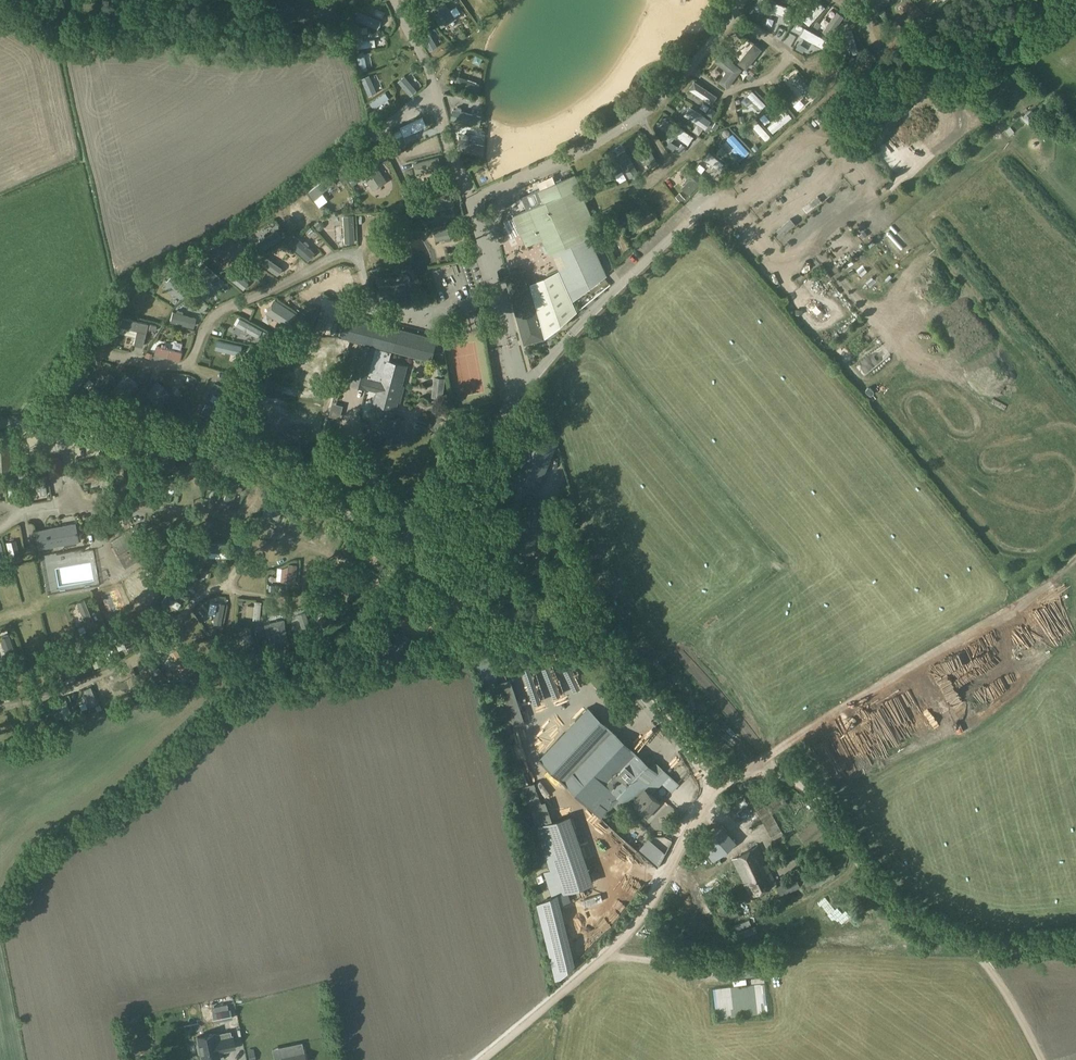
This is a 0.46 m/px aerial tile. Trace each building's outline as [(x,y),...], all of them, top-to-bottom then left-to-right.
[(427,4),(442,28),(456,19),(444,0),(433,0),(427,4)] [(762,9),(786,16),(788,7),(766,0),(765,0),(762,9)] [(900,3),(912,14),(911,16),(916,21),(918,18),(921,21),(927,15),(911,0),(903,0),(900,3)] [(803,20),(808,25),(825,7),(819,2),(803,20)] [(927,5),(923,8),(928,13),(932,9),(927,5)] [(419,21),(417,8),(411,9),(413,22),(419,21)] [(830,8),(821,21),(827,25),(836,12),(830,8)] [(383,20),(360,10),(356,18),(379,28),(383,20)] [(823,32),(829,36),(843,16),(837,12),(823,32)] [(870,12),(865,16),(874,31),(880,27),(870,12)] [(804,28),(800,35),(823,48),(827,41),(804,28)] [(427,29),(420,33),(430,50),(437,46),(427,29)] [(846,31),(853,54),(859,52),(852,29),(846,31)] [(376,45),(375,38),(355,41),(355,48),(376,45)] [(755,42),(739,61),(747,68),(763,48),(755,42)] [(772,44),(766,51),(780,61),(785,54),(772,44)] [(723,51),(716,60),(728,69),(719,80),(728,87),(743,67),(723,51)] [(361,71),(368,70),(365,52),(357,53),(361,71)] [(824,64),(820,70),(836,80),(839,74),(824,64)] [(791,78),(808,97),(814,91),(797,72),(791,78)] [(752,81),(756,77),(753,75),(751,73),(747,77),(752,81)] [(784,73),(775,81),(789,96),(797,88),(784,73)] [(370,75),(362,78),(369,95),(377,92),(370,75)] [(459,75),(456,84),(477,91),(480,82),(459,75)] [(417,90),(405,76),(399,82),(411,95),(417,90)] [(717,96),(695,81),(689,89),(711,104),(717,96)] [(752,91),(747,96),(761,109),(766,105),(752,91)] [(385,92),(370,102),(374,108),(389,98),(385,92)] [(685,114),(705,129),(711,120),(690,106),(685,114)] [(454,109),(452,118),(480,125),(482,115),(462,111),(463,108),(458,107),(457,110),(454,109)] [(773,132),(791,117),(787,111),(768,126),(773,132)] [(423,118),(401,128),(405,136),(427,126),(423,118)] [(902,118),(890,128),(899,139),(911,129),(902,118)] [(766,140),(771,135),(758,121),(753,125),(766,140)] [(675,122),(669,129),(690,144),(695,137),(675,122)] [(1010,126),(1005,130),(1009,135),(1014,131),(1010,126)] [(727,139),(744,158),(750,152),(732,134),(727,139)] [(483,154),(485,144),(459,138),(457,148),(483,154)] [(884,162),(892,156),(888,150),(890,148),(883,139),(873,147),(884,162)] [(646,143),(638,148),(642,154),(639,156),(642,160),(644,159),(649,168),(658,163),(646,143)] [(629,177),(638,172),(625,149),(616,154),(629,177)] [(719,170),(724,164),(710,152),(705,158),(713,165),(711,168),(716,171),(718,169),(719,170)] [(433,172),(432,169),(442,166),(439,157),(414,164),(417,173),(426,170),(427,173),(433,172)] [(373,159),(359,168),(373,191),(387,182),(373,159)] [(688,163),(681,170),(690,179),(682,186),(689,194),(704,179),(688,163)] [(330,175),(308,193),(314,200),(325,192),(329,197),(334,193),(330,188),(336,183),(330,175)] [(354,176),(349,179),(353,186),(358,183),(354,176)] [(546,201),(513,215),(526,245),(542,238),(549,255),(551,254),(572,301),(606,276),(587,231),(597,227),(575,176),(563,181),(562,178),(557,181),(558,184),(542,191),(546,201)] [(662,206),(674,197),(661,180),(649,189),(662,206)] [(443,202),(452,200),(450,191),(424,196),(426,205),(437,203),(438,206),(444,205),(443,202)] [(676,196),(681,202),(685,199),(680,193),(676,196)] [(296,223),(306,212),(299,206),(295,211),(289,206),(284,212),(296,223)] [(645,214),(629,222),(632,229),(648,221),(645,214)] [(341,226),(341,232),(344,232),(345,242),(355,242),(353,215),(343,215),(344,226),(341,226)] [(319,222),(316,226),(316,228),(318,230),(321,230),(325,226),(325,223),(322,221),(319,222)] [(460,225),(434,231),(436,240),(447,238),(447,241),(453,240),(453,237),(462,235),(460,225)] [(887,225),(884,228),(896,244),(900,241),(887,225)] [(276,230),(257,243),(263,251),(282,239),(276,230)] [(620,231),(613,233),(620,249),(622,252),(628,250),(620,231)] [(314,252),(295,235),(289,243),(307,260),(314,252)] [(277,275),(282,268),(273,261),(275,258),(271,255),(268,258),(264,255),(259,262),(277,275)] [(204,263),(192,274),(209,290),(220,278),(204,263)] [(800,275),(805,283),(816,276),(811,268),(800,275)] [(238,270),(236,272),(232,269),(227,276),(244,289),(249,283),(240,275),(242,273),(238,270)] [(459,270),(451,272),(458,295),(466,293),(459,270)] [(525,270),(505,275),(522,344),(542,339),(525,270)] [(447,272),(439,274),(445,293),(453,290),(447,272)] [(171,276),(165,283),(183,298),(189,291),(171,276)] [(399,286),(380,287),(381,305),(406,304),(405,286),(404,284),(400,285),(399,286)] [(827,289),(821,292),(828,302),(833,299),(827,289)] [(159,301),(162,294),(155,292),(152,298),(159,301)] [(275,300),(265,314),(288,329),(297,315),(275,300)] [(173,313),(171,322),(192,328),(194,318),(181,315),(182,312),(177,311),(176,314),(173,313)] [(346,316),(340,338),(353,341),(361,343),(376,347),(376,348),(391,352),(422,360),(432,362),(438,340),(427,337),(398,329),(376,324),(358,319),(346,316)] [(122,317),(120,326),(136,330),(135,337),(133,344),(142,346),(147,323),(122,317)] [(236,326),(258,338),(262,331),(240,318),(236,326)] [(216,349),(240,355),(242,346),(218,340),(216,349)] [(361,343),(351,384),(366,388),(377,391),(372,413),(376,414),(372,426),(371,430),(374,433),(378,434),(381,433),(382,429),(399,433),(402,420),(393,417),(397,402),(400,402),(404,386),(400,385),(405,366),(388,361),(391,352),(376,348),(376,347),(361,343)] [(179,360),(181,352),(155,346),(154,354),(179,360)] [(59,380),(65,384),(66,383),(75,389),(89,371),(81,364),(75,372),(69,367),(59,380)] [(92,394),(98,399),(115,377),(109,372),(92,394)] [(434,377),(432,396),(443,398),(445,378),(434,377)] [(157,381),(146,395),(161,407),(173,393),(157,381)] [(169,387),(176,390),(179,384),(172,381),(169,387)] [(138,388),(131,382),(124,391),(118,387),(112,394),(119,399),(116,402),(121,405),(123,402),(126,404),(138,388)] [(217,421),(227,401),(219,397),(212,409),(205,405),(201,413),(217,421)] [(532,449),(519,481),(539,489),(552,457),(550,457),(555,445),(538,438),(533,449),(532,449)] [(0,445),(0,470),(12,470),(10,444),(0,445)] [(134,476),(130,448),(121,449),(125,477),(134,476)] [(153,455),(165,460),(164,465),(171,468),(175,456),(155,449),(153,455)] [(46,459),(49,476),(59,474),(56,457),(46,459)] [(210,461),(205,485),(214,487),(219,463),(210,461)] [(98,466),(77,470),(79,484),(101,479),(101,478),(99,468),(98,466)] [(233,474),(223,500),(231,504),(236,491),(240,492),(242,487),(238,485),(242,477),(238,476),(233,474)] [(250,474),(239,497),(246,500),(257,478),(250,474)] [(40,495),(47,494),(45,476),(37,477),(38,482),(39,490),(40,495)] [(8,498),(15,498),(14,487),(14,478),(7,479),(8,498)] [(263,513),(270,517),(281,499),(273,494),(263,513)] [(528,496),(510,541),(533,550),(527,566),(542,572),(550,551),(539,547),(542,541),(541,541),(547,525),(538,521),(546,504),(528,496)] [(291,522),(299,506),(292,503),(284,519),(291,522)] [(115,509),(96,521),(102,530),(121,519),(115,509)] [(321,513),(311,530),(315,533),(326,516),(321,513)] [(75,524),(37,531),(40,548),(78,541),(75,524)] [(139,525),(111,541),(120,557),(139,547),(145,556),(150,565),(160,560),(139,525)] [(351,526),(343,544),(348,547),(357,529),(351,526)] [(347,550),(353,553),(362,537),(356,533),(347,550)] [(10,562),(20,560),(15,540),(5,542),(10,562)] [(209,543),(209,551),(233,552),(233,544),(209,543)] [(139,547),(120,557),(126,568),(145,556),(139,547)] [(295,582),(297,564),(288,563),(288,565),(287,581),(295,582)] [(247,567),(247,583),(258,583),(259,568),(247,567)] [(360,589),(346,577),(342,581),(356,594),(360,589)] [(169,593),(172,580),(165,579),(162,591),(169,593)] [(96,605),(109,604),(108,589),(95,591),(96,605)] [(325,627),(343,611),(331,598),(324,604),(329,610),(319,619),(325,627)] [(84,599),(77,602),(86,626),(93,623),(84,599)] [(255,601),(254,605),(253,617),(253,619),(259,620),(261,601),(255,601)] [(217,602),(217,604),(215,614),(213,622),(221,624),(224,603),(217,602)] [(149,612),(137,618),(147,636),(153,633),(151,629),(156,626),(149,612)] [(20,619),(26,639),(33,637),(27,617),(20,619)] [(284,619),(270,622),(273,635),(276,645),(289,642),(284,619)] [(110,629),(118,650),(125,647),(117,626),(110,629)] [(210,636),(217,632),(214,627),(207,630),(210,636)] [(4,662),(16,657),(8,634),(0,637),(0,639),(5,652),(1,654),(4,662)] [(243,636),(246,647),(237,649),(240,659),(256,655),(251,634),(243,636)] [(553,643),(542,645),(544,658),(555,656),(553,643)] [(190,647),(190,656),(200,655),(200,647),(190,647)] [(188,670),(176,648),(169,652),(182,674),(188,670)] [(74,673),(80,671),(72,651),(66,654),(74,673)] [(160,681),(166,677),(150,656),(143,661),(160,681)] [(569,659),(566,668),(575,672),(579,663),(569,659)] [(534,671),(547,668),(545,661),(532,664),(534,671)] [(588,682),(594,677),(584,665),(578,670),(588,682)] [(492,666),(479,670),(483,685),(496,681),(492,666)] [(139,687),(131,670),(125,673),(133,690),(139,687)] [(529,688),(537,687),(535,675),(527,676),(529,688)] [(114,678),(108,681),(110,687),(113,694),(114,696),(120,693),(114,678)] [(144,688),(150,685),(148,679),(142,682),(144,688)] [(97,703),(91,687),(84,690),(90,706),(97,703)] [(503,700),(507,709),(514,705),(510,697),(503,700)] [(65,719),(71,717),(65,699),(58,702),(59,704),(64,717),(65,719)] [(576,700),(564,709),(567,714),(579,704),(576,700)] [(520,716),(529,711),(526,704),(516,708),(518,711),(505,717),(507,722),(520,717),(520,716)] [(590,708),(542,757),(603,818),(622,798),(628,804),(646,785),(655,793),(671,775),(665,770),(661,774),(590,708)] [(543,723),(550,715),(544,709),(536,717),(543,723)] [(642,728),(654,720),(650,713),(638,721),(642,728)] [(645,788),(633,801),(648,814),(659,802),(645,788)] [(733,795),(737,801),(743,797),(739,791),(733,795)] [(783,795),(768,805),(774,812),(788,804),(783,795)] [(532,808),(542,805),(541,800),(531,803),(532,808)] [(767,804),(757,810),(774,840),(784,835),(767,804)] [(572,813),(535,826),(559,895),(568,892),(595,882),(572,813)] [(811,820),(815,827),(823,821),(820,815),(811,820)] [(723,825),(699,845),(700,846),(709,856),(713,861),(737,842),(723,825)] [(658,843),(651,839),(648,843),(640,839),(637,844),(652,853),(658,843)] [(758,847),(733,860),(752,897),(777,884),(758,847)] [(599,886),(591,894),(599,902),(613,887),(604,878),(597,885),(599,886)] [(789,881),(777,887),(781,896),(794,890),(789,881)] [(571,900),(568,892),(559,895),(562,903),(571,900)] [(752,978),(753,1008),(761,1007),(759,978),(752,978)] [(712,982),(713,1011),(729,1011),(728,981),(712,982)] [(232,1018),(230,1009),(228,1009),(227,1003),(211,1007),(214,1021),(232,1018)] [(232,1035),(231,1035),(230,1031),(214,1034),(214,1032),(197,1036),(199,1043),(196,1044),(198,1052),(200,1052),(202,1059),(213,1059),(220,1059),(218,1049),(222,1049),(222,1050),(235,1048),(232,1035)] [(280,1055),(302,1051),(300,1044),(279,1049),(280,1055)] [(248,1052),(249,1059),(256,1059),(254,1051),(248,1052)]
